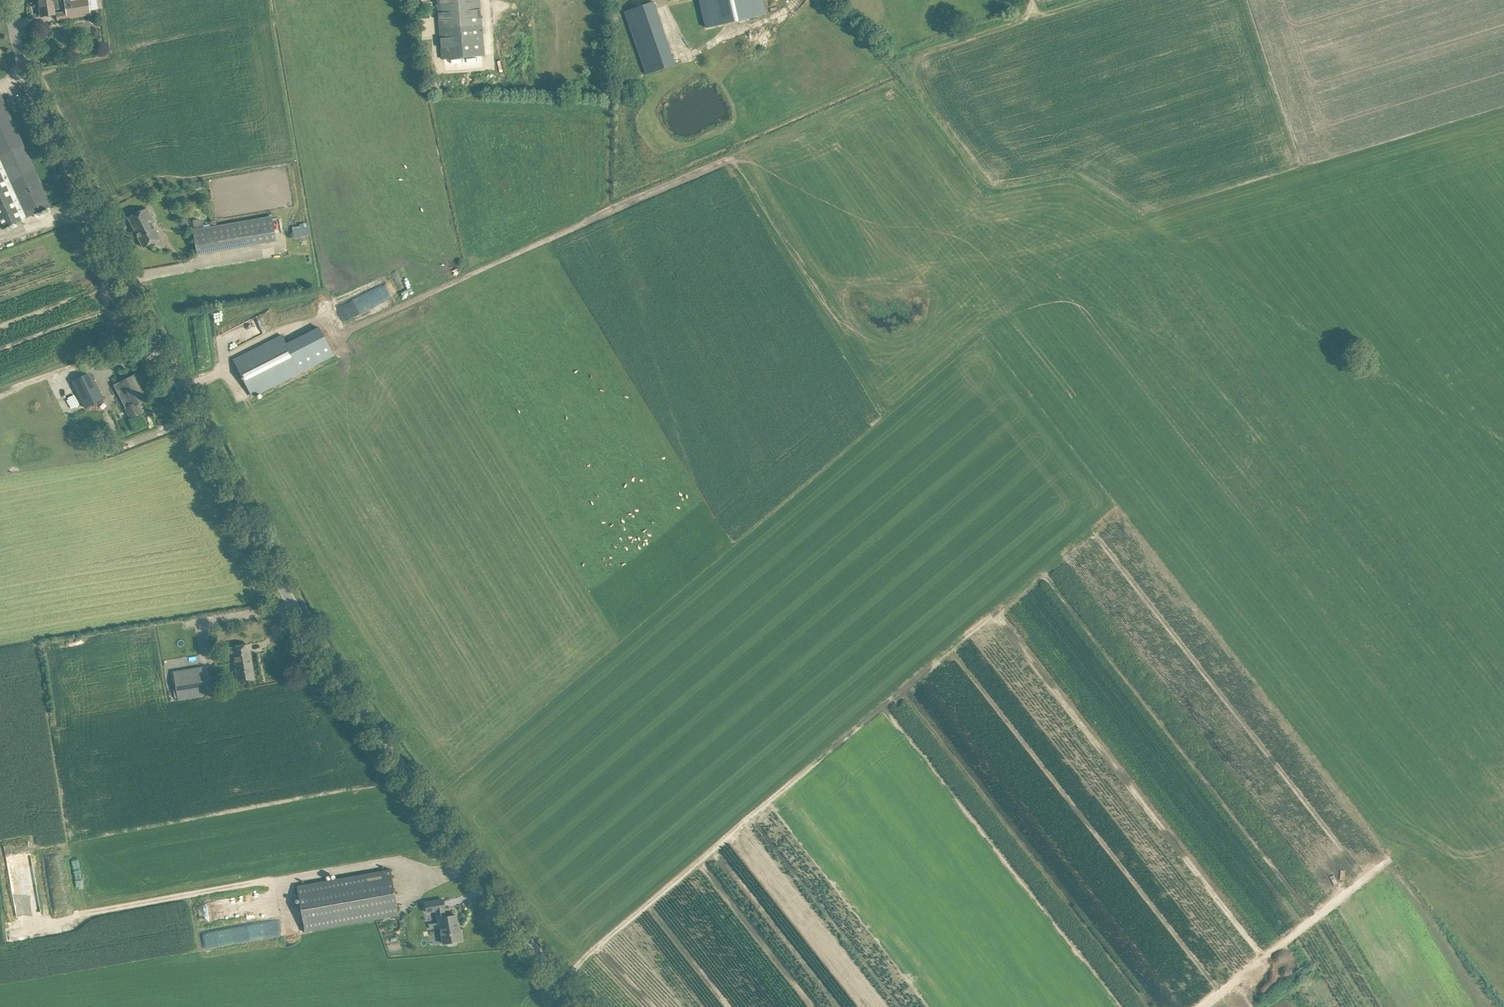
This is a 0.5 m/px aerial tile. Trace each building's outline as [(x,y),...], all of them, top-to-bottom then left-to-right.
[(42,16),(54,14),(54,10),(53,7),(58,6),(57,0),(39,0),(42,16)] [(64,0),(66,12),(57,13),(58,20),(68,19),(68,18),(91,14),(89,0),(66,0),(64,0)] [(442,60),(486,56),(483,23),(481,0),(436,0),(442,60)] [(707,28),(765,14),(761,0),(700,0),(707,28)] [(633,8),(625,11),(628,21),(647,74),(675,64),(653,1),(633,8)] [(0,94),(0,171),(22,220),(42,210),(51,206),(0,94)] [(4,228),(22,220),(0,171),(0,219),(4,228)] [(129,218),(143,247),(160,238),(150,217),(151,216),(147,208),(129,218)] [(272,216),(254,219),(258,244),(276,240),(272,216)] [(293,226),(294,236),(309,235),(309,226),(293,226)] [(204,228),(193,230),(197,254),(206,253),(203,234),(205,233),(204,228)] [(192,318),(192,327),(205,326),(205,318),(192,318)] [(234,359),(252,396),(301,371),(282,335),(234,359)] [(120,382),(125,392),(131,404),(125,407),(131,418),(142,412),(138,404),(147,399),(134,375),(120,382)] [(93,379),(76,388),(86,408),(103,399),(93,379)] [(234,656),(238,680),(254,678),(249,644),(228,648),(229,657),(234,656)] [(202,666),(173,671),(178,700),(206,695),(207,695),(202,666)] [(381,871),(297,886),(305,932),(389,917),(399,915),(391,869),(381,871)] [(457,942),(463,941),(461,931),(460,931),(457,915),(446,917),(444,910),(445,910),(444,900),(425,903),(427,913),(437,911),(438,921),(440,921),(444,944),(449,943),(449,944),(450,945),(456,944),(457,943),(457,942)]
